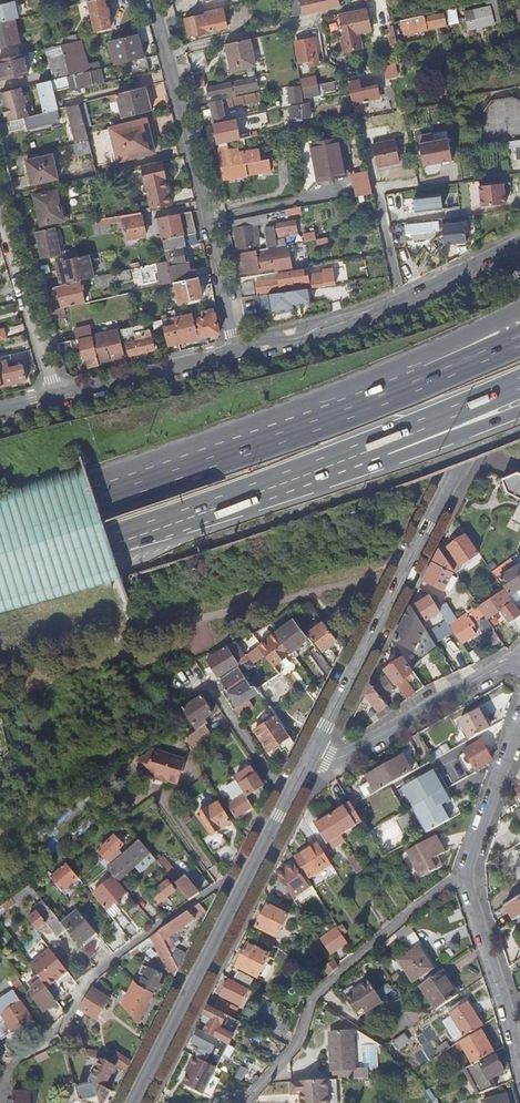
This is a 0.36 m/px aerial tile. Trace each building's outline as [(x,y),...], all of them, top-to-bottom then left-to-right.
[(104,0),(95,0),(89,1),(88,2),(95,31),(111,27),(104,0)] [(302,15),(298,0),(293,0),(284,2),(288,18),(302,15)] [(302,15),(339,7),(338,0),(298,0),(302,15)] [(0,5),(0,23),(20,18),(15,1),(0,5)] [(111,5),(115,22),(132,18),(128,1),(111,5)] [(222,8),(190,15),(191,18),(184,20),(188,37),(227,28),(222,8)] [(491,8),(464,14),(468,29),(494,23),(491,8)] [(366,10),(338,16),(343,37),(371,31),(366,10)] [(446,15),(448,23),(454,22),(452,13),(446,15)] [(427,31),(434,29),(433,25),(445,22),(443,14),(427,18),(426,15),(400,21),(403,36),(414,34),(413,31),(426,28),(427,31)] [(501,16),(502,25),(515,23),(514,14),(501,16)] [(20,42),(14,20),(0,23),(0,47),(20,42)] [(129,62),(139,60),(136,47),(142,45),(139,34),(111,41),(116,65),(129,62)] [(248,40),(225,45),(231,71),(255,66),(248,40)] [(313,40),(295,43),(298,63),(308,61),(309,70),(318,68),(313,40)] [(70,76),(99,69),(98,66),(96,67),(95,63),(87,65),(81,41),(63,45),(70,76)] [(139,60),(145,58),(142,45),(136,47),(139,60)] [(2,79),(28,73),(23,55),(0,60),(0,71),(2,79)] [(139,60),(129,62),(131,72),(151,68),(149,57),(145,58),(139,60)] [(385,65),(388,78),(399,76),(397,63),(385,65)] [(100,69),(99,69),(70,76),(67,77),(71,91),(78,89),(77,85),(84,83),(84,84),(95,82),(96,85),(103,83),(100,69)] [(320,75),(304,75),(304,94),(320,94),(320,75)] [(354,109),(359,108),(358,103),(364,102),(360,81),(354,82),(353,78),(348,79),(351,94),(354,109)] [(207,89),(208,97),(258,87),(256,79),(207,89)] [(59,109),(51,80),(37,84),(41,99),(44,113),(57,110),(59,109)] [(323,92),(338,89),(336,80),(322,82),(323,92)] [(297,85),(288,87),(290,104),(298,104),(297,85)] [(2,92),(4,102),(7,101),(8,107),(5,107),(3,108),(3,109),(26,103),(27,102),(25,96),(24,96),(21,87),(2,92)] [(126,118),(155,111),(148,87),(111,96),(113,102),(121,100),(126,118)] [(261,102),(260,92),(248,92),(249,103),(261,102)] [(214,124),(226,122),(223,105),(244,101),(243,96),(210,103),(211,109),(203,111),(204,117),(212,115),(214,124)] [(519,112),(519,99),(514,96),(493,100),(484,111),(485,118),(519,112)] [(88,102),(80,104),(84,121),(93,119),(88,102)] [(9,122),(29,117),(26,103),(3,109),(5,117),(8,116),(9,122)] [(88,140),(86,128),(84,121),(80,104),(68,107),(77,143),(88,140)] [(306,104),(287,108),(291,123),(310,119),(306,104)] [(44,113),(29,117),(9,122),(8,123),(10,132),(27,127),(27,129),(60,120),(57,110),(44,113)] [(485,118),(490,145),(519,140),(519,112),(485,118)] [(86,128),(95,126),(93,119),(84,121),(86,128)] [(219,145),(240,140),(236,119),(226,122),(214,124),(219,145)] [(113,129),(121,161),(158,153),(150,120),(113,129)] [(436,132),(420,134),(424,165),(454,162),(451,135),(436,136),(436,132)] [(393,134),(385,135),(387,146),(394,145),(393,134)] [(316,183),(348,175),(340,139),(307,147),(316,183)] [(74,156),(91,153),(89,141),(72,145),(74,156)] [(219,149),(224,179),(271,172),(269,160),(261,162),(259,150),(229,155),(227,148),(219,149)] [(29,172),(26,172),(29,186),(58,180),(53,155),(27,161),(29,172)] [(172,206),(168,186),(167,181),(163,162),(142,167),(147,186),(151,185),(156,208),(172,206)] [(88,179),(98,177),(95,166),(66,173),(69,183),(88,179)] [(352,197),(371,193),(367,171),(348,175),(352,197)] [(504,182),(479,186),(482,206),(506,202),(505,194),(504,182)] [(152,209),(156,208),(151,185),(147,186),(152,209)] [(58,191),(35,196),(42,226),(64,221),(58,191)] [(407,196),(408,210),(444,208),(444,195),(407,196)] [(298,208),(284,211),(285,217),(300,214),(298,208)] [(101,220),(107,219),(106,211),(98,213),(99,220),(101,220)] [(164,240),(197,234),(192,212),(159,218),(164,240)] [(263,215),(231,222),(237,250),(258,247),(254,225),(264,224),(263,215)] [(107,219),(101,220),(102,225),(124,222),(128,240),(146,236),(142,216),(124,220),(124,216),(107,219)] [(408,221),(408,237),(441,237),(441,221),(408,221)] [(280,224),(282,236),(296,235),(294,222),(280,224)] [(466,222),(442,225),(445,245),(469,243),(466,222)] [(56,228),(36,233),(42,258),(61,254),(56,228)] [(198,241),(197,234),(164,240),(169,262),(174,283),(175,283),(193,279),(191,271),(185,244),(198,241)] [(267,236),(269,248),(270,248),(277,246),(275,235),(267,236)] [(269,248),(241,253),(244,273),(276,268),(276,271),(291,268),(287,247),(277,249),(277,248),(270,249),(270,248),(269,248)] [(64,260),(78,257),(76,249),(63,252),(64,260)] [(89,255),(78,257),(64,260),(59,261),(64,284),(94,278),(89,255)] [(172,284),(169,262),(130,270),(131,273),(141,270),(144,283),(157,280),(156,272),(159,271),(162,285),(172,284)] [(267,294),(292,291),(292,288),(324,283),(322,273),(255,284),(256,294),(266,292),(267,294)] [(193,279),(175,283),(180,302),(203,297),(198,278),(197,278),(193,279)] [(57,286),(62,308),(64,308),(85,303),(80,281),(57,286)] [(62,308),(52,310),(54,318),(61,316),(61,318),(65,317),(64,308),(62,308)] [(221,334),(218,322),(215,309),(196,314),(196,316),(203,315),(204,318),(195,320),(193,313),(163,320),(169,346),(221,334)] [(135,333),(151,330),(153,329),(151,323),(134,327),(133,327),(135,333)] [(82,339),(92,336),(90,326),(74,330),(76,340),(82,339)] [(135,334),(135,333),(133,327),(122,330),(123,337),(135,334)] [(135,333),(135,334),(137,342),(127,345),(130,356),(137,354),(138,356),(149,354),(148,351),(156,349),(151,330),(135,333)] [(93,336),(99,362),(125,356),(119,331),(93,336)] [(93,336),(92,336),(82,339),(89,368),(100,366),(99,362),(93,336)] [(58,344),(61,352),(73,349),(71,341),(58,344)] [(3,386),(13,384),(14,386),(18,386),(18,383),(28,380),(25,369),(18,371),(17,368),(11,369),(9,361),(12,360),(12,359),(15,358),(14,355),(0,358),(0,374),(3,386)] [(2,613),(121,580),(83,466),(0,493),(0,613),(2,613)] [(507,498),(519,504),(519,474),(504,481),(506,485),(502,487),(507,498)] [(460,565),(479,552),(466,534),(447,547),(448,548),(442,552),(449,563),(450,564),(456,560),(460,565)] [(447,569),(449,563),(442,552),(439,549),(423,580),(443,590),(452,572),(447,569)] [(517,608),(519,606),(519,566),(519,565),(500,577),(510,594),(509,595),(517,608)] [(502,573),(498,567),(492,571),(496,577),(502,573)] [(517,608),(509,595),(505,589),(479,606),(484,614),(485,615),(501,604),(511,618),(519,612),(519,611),(517,608)] [(443,615),(439,610),(429,595),(415,604),(426,620),(438,612),(445,624),(447,627),(449,625),(448,622),(443,615)] [(478,604),(466,613),(459,618),(452,623),(449,625),(462,643),(475,634),(470,626),(473,624),(468,616),(473,613),(477,619),(484,614),(479,606),(478,604)] [(414,649),(425,627),(411,605),(393,639),(414,649)] [(439,610),(443,615),(448,612),(444,606),(439,610)] [(454,611),(459,618),(466,613),(461,606),(454,611)] [(295,619),(278,633),(292,651),(309,638),(295,619)] [(329,645),(337,639),(323,621),(309,633),(334,665),(338,656),(332,647),(331,648),(329,645)] [(271,662),(274,666),(292,651),(278,633),(262,646),(260,647),(263,651),(271,662)] [(239,665),(228,646),(209,659),(213,666),(209,669),(211,672),(215,670),(220,677),(239,665)] [(248,654),(251,659),(263,651),(260,647),(259,646),(248,654)] [(266,666),(271,662),(263,651),(251,659),(254,663),(260,659),(266,666)] [(328,677),(332,668),(322,655),(315,660),(328,677)] [(407,682),(414,677),(411,673),(413,671),(403,656),(390,664),(391,665),(384,669),(388,674),(398,687),(407,698),(415,692),(407,682)] [(271,680),(273,679),(280,674),(274,666),(271,662),(266,666),(270,671),(266,673),(271,680)] [(221,680),(239,707),(253,699),(261,693),(258,688),(257,686),(253,687),(239,667),(221,680)] [(373,685),(383,699),(398,687),(388,674),(373,685)] [(276,684),(273,679),(271,680),(258,688),(261,693),(262,693),(276,684)] [(388,705),(383,699),(373,685),(371,683),(365,695),(382,716),(392,710),(390,708),(388,705)] [(205,727),(209,724),(206,719),(213,715),(203,699),(206,696),(205,695),(203,693),(203,692),(193,697),(190,698),(194,704),(184,711),(198,731),(205,727)] [(215,712),(221,709),(215,698),(209,701),(215,712)] [(253,699),(239,707),(244,714),(257,705),(253,699)] [(460,721),(470,739),(477,735),(489,728),(479,710),(460,721)] [(292,739),(291,736),(290,737),(276,717),(268,722),(266,719),(264,721),(266,723),(256,730),(269,750),(281,742),(283,745),(292,739)] [(187,739),(188,738),(178,723),(174,726),(184,741),(187,739)] [(212,736),(205,727),(198,731),(188,738),(187,739),(193,749),(212,736)] [(345,742),(355,735),(348,728),(342,739),(345,742)] [(468,758),(471,763),(473,767),(470,768),(472,770),(474,769),(491,759),(477,735),(470,739),(461,745),(468,758)] [(155,750),(139,760),(147,772),(146,774),(156,778),(167,781),(169,779),(180,783),(186,763),(175,760),(176,757),(155,750)] [(360,788),(365,798),(411,772),(402,756),(366,776),(369,782),(360,788)] [(138,761),(146,774),(147,772),(139,760),(138,761)] [(236,780),(238,784),(243,781),(238,774),(234,777),(236,780)] [(241,786),(248,797),(264,787),(257,776),(241,786)] [(253,809),(238,784),(236,780),(230,783),(238,797),(234,800),(235,802),(228,806),(236,820),(243,815),(245,818),(248,816),(246,813),(253,809)] [(452,799),(446,788),(411,807),(426,833),(450,819),(442,805),(452,799)] [(350,803),(329,817),(341,835),(362,822),(352,806),(350,803)] [(222,829),(231,824),(219,804),(198,817),(211,835),(204,840),(214,854),(229,844),(221,833),(224,831),(222,829)] [(327,844),(341,835),(329,817),(315,825),(327,844)] [(436,856),(444,852),(435,836),(407,850),(422,877),(442,866),(436,856)] [(99,852),(107,861),(123,845),(114,837),(99,852)] [(114,877),(117,881),(150,853),(140,840),(107,869),(114,877)] [(318,844),(294,859),(307,879),(331,865),(318,844)] [(163,857),(157,862),(168,875),(189,901),(199,894),(183,874),(180,876),(163,857)] [(288,891),(304,880),(293,864),(277,875),(288,891)] [(51,879),(62,892),(64,891),(66,893),(69,891),(67,888),(75,881),(64,868),(51,879)] [(116,923),(122,931),(131,924),(114,904),(127,893),(117,881),(114,877),(94,894),(107,910),(106,911),(116,923)] [(293,898),(308,888),(304,880),(288,891),(293,898)] [(150,891),(153,894),(149,897),(156,906),(176,891),(168,881),(165,884),(163,881),(150,891)] [(33,898),(37,895),(29,885),(25,889),(33,898)] [(310,890),(308,888),(293,898),(295,901),(310,890)] [(199,904),(203,908),(213,902),(216,896),(214,894),(199,904)] [(519,916),(519,896),(507,904),(516,919),(519,916)] [(15,904),(11,899),(0,907),(0,915),(15,904)] [(164,942),(168,939),(196,920),(195,919),(206,912),(203,908),(199,904),(159,933),(164,942)] [(256,927),(277,938),(288,915),(267,905),(256,927)] [(66,930),(61,924),(49,909),(42,914),(41,912),(38,913),(37,912),(27,919),(36,931),(40,928),(42,931),(45,929),(43,926),(46,924),(57,937),(66,930)] [(77,910),(61,924),(66,930),(80,947),(96,933),(77,910)] [(117,939),(124,933),(122,931),(116,923),(109,929),(117,939)] [(338,928),(321,939),(331,954),(347,942),(338,928)] [(179,969),(171,955),(164,942),(159,933),(151,938),(154,942),(164,962),(168,960),(176,974),(179,969)] [(39,944),(44,941),(39,935),(35,938),(39,944)] [(141,951),(154,942),(151,938),(138,947),(141,951)] [(171,955),(174,949),(168,939),(164,942),(171,955)] [(248,943),(236,966),(257,978),(269,954),(248,943)] [(427,961),(428,960),(419,946),(418,947),(427,961)] [(433,968),(428,960),(427,961),(418,947),(410,952),(399,960),(413,981),(433,968)] [(171,955),(179,969),(186,955),(174,949),(171,955)] [(54,968),(60,963),(52,952),(46,957),(54,968)] [(324,968),(329,975),(339,967),(334,959),(324,968)] [(29,994),(42,1013),(57,1001),(33,967),(26,972),(32,980),(31,985),(35,990),(29,994)] [(323,981),(329,975),(324,968),(315,975),(323,981)] [(153,994),(157,996),(162,986),(157,984),(161,976),(149,969),(139,986),(153,994)] [(439,1008),(461,993),(444,969),(422,984),(439,1008)] [(233,981),(248,989),(254,979),(238,971),(233,981)] [(63,974),(48,984),(53,992),(68,981),(63,974)] [(229,980),(221,996),(241,1005),(248,990),(229,980)] [(138,1024),(153,994),(139,986),(135,981),(122,1006),(138,1024)] [(383,1002),(370,983),(369,981),(357,989),(358,990),(346,999),(359,1017),(383,1002)] [(79,1009),(84,1012),(96,1020),(109,1000),(92,989),(79,1009)] [(2,1039),(32,1019),(13,991),(0,1000),(0,1037),(2,1039)] [(214,1008),(229,1016),(234,1006),(228,1003),(226,1006),(217,1002),(214,1008)] [(467,1002),(462,1005),(451,1012),(451,1013),(454,1017),(445,1023),(456,1039),(465,1034),(467,1036),(483,1025),(467,1002)] [(449,1009),(451,1012),(462,1005),(460,1002),(449,1009)] [(205,1033),(227,1044),(240,1021),(229,1016),(214,1008),(209,1005),(202,1019),(210,1023),(205,1033)] [(193,1056),(216,1067),(227,1044),(205,1033),(199,1030),(188,1053),(193,1056)] [(459,1041),(472,1064),(480,1061),(492,1054),(479,1030),(461,1040),(459,1041)] [(330,1034),(332,1081),(337,1080),(346,1080),(368,1079),(367,1070),(367,1069),(355,1069),(354,1033),(330,1034)] [(404,1034),(393,1042),(397,1047),(408,1040),(404,1034)] [(455,1043),(440,1053),(444,1060),(459,1050),(455,1043)] [(127,1071),(131,1063),(117,1053),(111,1064),(116,1066),(127,1071)] [(490,1079),(492,1077),(505,1070),(496,1054),(481,1063),(480,1061),(472,1064),(466,1068),(481,1094),(495,1087),(490,1079)] [(183,1084),(203,1094),(213,1075),(216,1067),(193,1056),(189,1065),(191,1066),(188,1073),(183,1084)] [(99,1102),(105,1102),(110,1091),(105,1089),(116,1066),(111,1064),(101,1059),(89,1082),(90,1085),(76,1088),(80,1101),(85,1102),(97,1102),(98,1100),(99,1102)] [(235,1077),(242,1080),(247,1069),(241,1066),(235,1077)] [(213,1075),(203,1094),(210,1098),(220,1079),(213,1075)] [(80,1101),(76,1088),(74,1084),(72,1084),(71,1079),(63,1081),(69,1102),(74,1102),(80,1101)] [(329,1102),(339,1102),(337,1080),(332,1081),(327,1081),(329,1102)] [(327,1081),(299,1083),(290,1083),(289,1095),(298,1095),(299,1102),(329,1102),(327,1081)] [(13,1102),(31,1102),(31,1093),(13,1092),(13,1102)] [(483,1101),(484,1102),(508,1102),(506,1095),(483,1101)]
